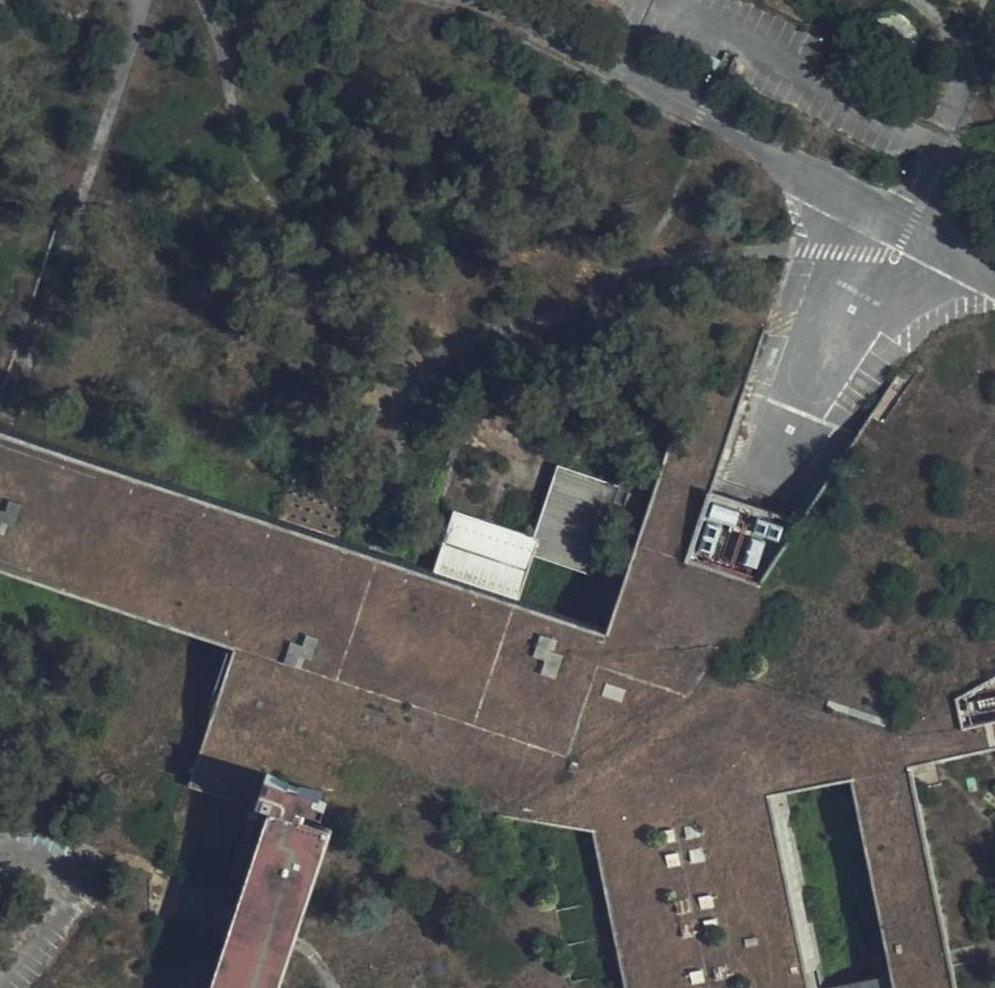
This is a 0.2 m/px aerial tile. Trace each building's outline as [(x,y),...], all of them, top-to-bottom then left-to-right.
[(0,426),(0,567),(236,647),(193,777),(273,805),(297,813),(299,804),(324,812),(327,803),(316,797),(317,792),(324,793),(324,790),(594,835),(626,987),(957,987),(911,764),(994,747),(994,599),(812,524),(713,488),(735,422),(683,403),(607,628),(520,599),(526,582),(535,555),(565,565),(592,573),(612,514),(635,521),(648,478),(624,470),(620,485),(559,465),(535,538),(454,511),(435,573),(0,426)] [(557,592),(565,565),(535,555),(526,582),(557,592)] [(332,826),(297,813),(273,805),(212,987),(278,987),(332,826)]
